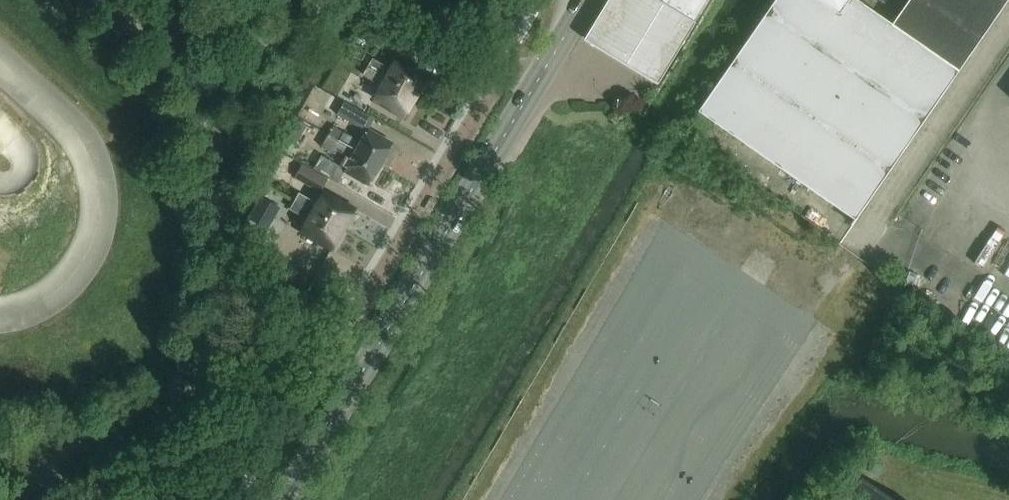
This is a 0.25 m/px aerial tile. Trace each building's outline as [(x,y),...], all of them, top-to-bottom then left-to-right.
[(694,23),(708,0),(660,0),(659,2),(694,23)] [(697,110),(853,219),(851,222),(852,223),(958,71),(892,25),(892,24),(857,0),(775,0),(697,110)] [(1008,0),(909,0),(892,24),(892,25),(958,71),(1008,0)] [(423,92),(431,78),(398,58),(391,70),(371,58),(367,67),(416,96),(420,90),(423,92)] [(404,118),(416,96),(367,67),(361,75),(381,87),(375,98),(391,107),(389,110),(404,118)] [(363,128),(369,118),(352,109),(347,118),(363,128)] [(317,137),(322,126),(309,121),(304,132),(317,137)] [(339,140),(380,164),(393,143),(368,129),(361,142),(344,132),(339,140)] [(380,164),(339,140),(329,135),(321,147),(335,155),(337,151),(351,159),(344,171),(368,185),(380,164)] [(344,169),(320,155),(313,169),(336,182),(344,169)] [(276,162),(269,175),(282,182),(288,169),(276,162)] [(327,178),(301,164),(293,177),(319,192),(327,178)] [(343,230),(354,210),(324,192),(315,208),(310,205),(313,200),(298,192),(293,201),(343,230)] [(279,206),(264,198),(252,219),(267,227),(279,206)] [(331,249),(343,230),(293,201),(288,209),(308,220),(301,232),(331,249)] [(861,481),(848,499),(889,499),(861,481)]
